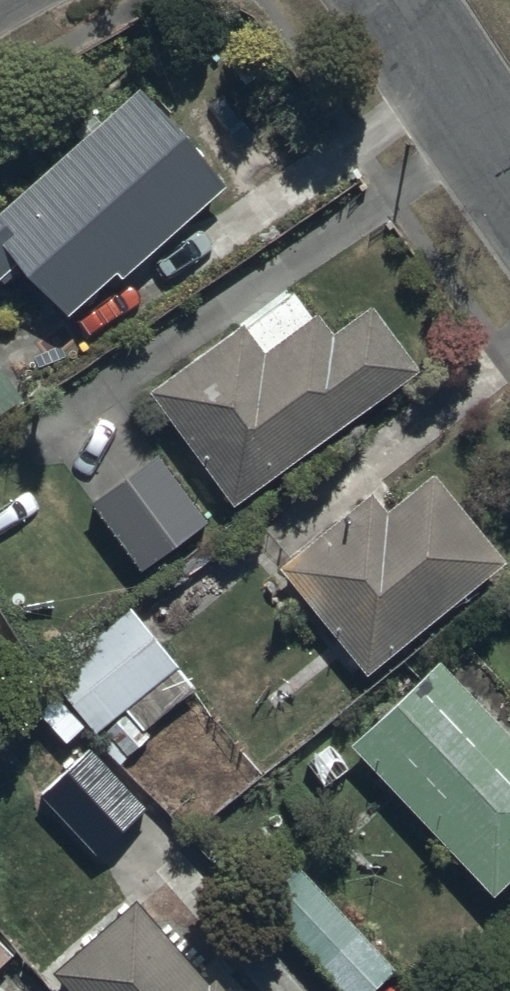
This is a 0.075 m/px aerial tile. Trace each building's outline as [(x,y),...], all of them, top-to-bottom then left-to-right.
[(139,83),(3,208),(0,204),(0,271),(16,257),(68,314),(114,272),(120,278),(228,179),(139,83)] [(294,288),(245,322),(243,319),(149,385),(233,505),(421,367),(373,302),(332,332),(317,310),(312,314),(294,288)] [(206,519),(156,452),(92,501),(142,567),(206,519)] [(503,559),(431,468),(384,506),(370,489),(282,560),(368,667),(503,559)] [(196,686),(132,607),(46,677),(115,763),(149,735),(144,728),(196,686)] [(349,740),(492,893),(509,877),(509,729),(441,655),(349,740)] [(93,859),(146,805),(88,747),(34,801),(93,859)] [(394,967),(283,850),(240,890),(337,990),(369,990),(394,967)] [(134,895),(51,971),(69,990),(227,990),(212,975),(208,979),(134,895)] [(11,953),(0,940),(0,963),(11,953)]
